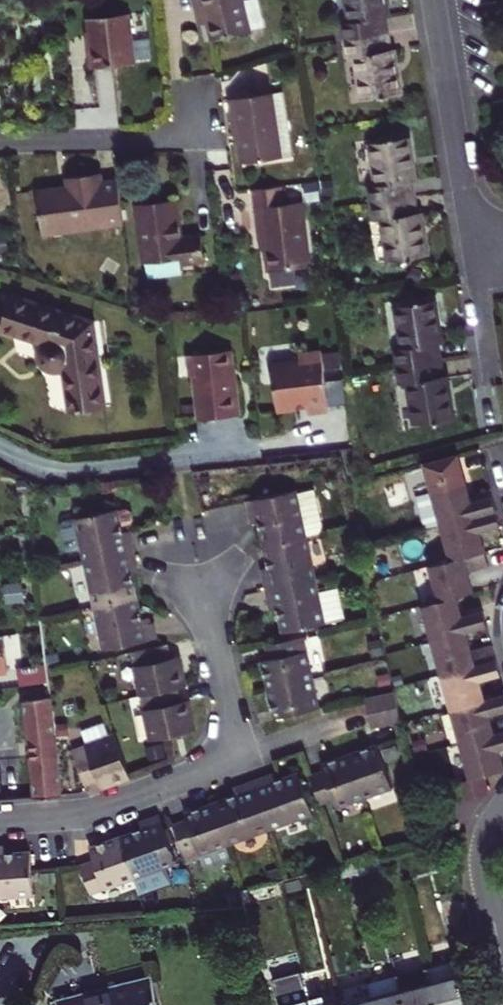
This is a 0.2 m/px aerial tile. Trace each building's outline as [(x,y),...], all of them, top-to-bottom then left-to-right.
[(204,9),(207,22),(212,41),(251,32),(250,30),(265,27),(258,0),(247,0),(243,1),(243,0),(195,0),(197,11),(204,9)] [(347,41),(387,34),(385,18),(389,18),(386,0),(348,0),(352,22),(345,23),(347,41)] [(204,9),(197,11),(200,23),(207,22),(204,9)] [(90,69),(135,64),(130,14),(87,19),(90,45),(87,45),(90,69)] [(337,42),(347,41),(345,23),(334,25),(337,42)] [(390,50),(387,34),(347,41),(350,58),(357,57),(364,98),(401,92),(394,49),(390,50)] [(232,99),(242,163),(292,156),(282,92),(232,99)] [(371,187),(374,204),(414,197),(411,182),(416,180),(409,138),(406,139),(396,140),(372,144),(378,185),(371,187)] [(312,167),(304,159),(294,169),(302,176),(312,167)] [(44,234),(125,223),(119,180),(103,182),(102,173),(68,177),(70,187),(38,191),(44,234)] [(334,178),(324,179),(326,194),(335,193),(334,178)] [(313,185),(305,186),(307,200),(316,199),(313,185)] [(254,190),(256,208),(283,204),(280,187),(254,190)] [(417,213),(414,197),(374,204),(377,221),(384,220),(391,261),(428,255),(421,213),(417,213)] [(182,239),(176,200),(138,205),(145,263),(182,258),(183,264),(205,261),(202,236),(182,239)] [(273,277),(286,276),(292,269),(311,266),(303,202),(283,204),(256,208),(258,227),(262,226),(269,272),(272,271),(273,277)] [(12,296),(1,329),(42,342),(38,353),(43,365),(52,370),(65,370),(70,413),(100,408),(94,366),(99,365),(93,323),(12,296)] [(396,350),(399,367),(439,361),(436,345),(441,344),(433,301),(396,307),(403,349),(396,350)] [(237,388),(235,388),(231,351),(188,356),(190,376),(195,376),(200,420),(240,415),(237,388)] [(301,362),(272,365),(278,413),(296,411),(299,407),(309,406),(310,413),(330,411),(322,352),(300,354),(301,362)] [(441,376),(439,361),(399,367),(402,384),(408,383),(415,425),(453,419),(446,376),(441,376)] [(94,366),(100,408),(105,407),(99,365),(94,366)] [(426,531),(441,526),(497,511),(493,496),(472,502),(458,454),(424,464),(432,492),(416,497),(426,531)] [(297,490),(246,501),(250,516),(257,515),(258,523),(263,545),(307,536),(319,533),(323,526),(315,490),(297,493),(297,490)] [(102,505),(103,512),(118,509),(117,502),(102,505)] [(103,512),(75,519),(84,563),(135,552),(132,537),(125,539),(123,532),(122,526),(130,524),(133,519),(132,512),(127,509),(119,511),(118,509),(103,512)] [(501,526),(497,511),(441,526),(450,561),(485,551),(480,532),(501,526)] [(251,524),(258,523),(257,515),(250,516),(251,524)] [(359,535),(351,528),(345,535),(352,543),(359,535)] [(263,545),(268,568),(270,574),(263,576),(266,591),(316,580),(307,536),(263,545)] [(489,566),(485,551),(450,561),(415,571),(424,605),(456,596),(474,591),(468,572),(489,566)] [(84,563),(94,606),(138,597),(133,575),(131,569),(138,567),(135,552),(84,563)] [(269,606),(276,604),(277,611),(282,633),(343,620),(333,576),(316,580),(266,591),(269,606)] [(462,617),(456,596),(424,605),(422,606),(432,641),(466,631),(487,625),(483,610),(462,617)] [(138,597),(94,606),(104,651),(154,640),(151,625),(144,626),(143,620),(138,597)] [(380,614),(389,612),(387,602),(377,604),(380,614)] [(432,641),(441,675),(497,659),(493,645),(472,651),(466,631),(432,641)] [(11,672),(6,636),(0,637),(0,674),(11,672)] [(262,661),(268,690),(314,680),(304,637),(266,645),(269,659),(262,661)] [(383,655),(380,639),(369,642),(373,657),(383,655)] [(389,651),(398,648),(395,639),(386,642),(389,651)] [(142,696),(178,688),(186,686),(179,656),(172,658),(169,645),(132,653),(142,696)] [(501,674),(497,659),(441,675),(451,710),(485,700),(480,680),(501,674)] [(50,682),(48,667),(18,671),(20,686),(50,682)] [(314,680),(268,690),(274,719),(320,709),(314,680)] [(142,696),(151,740),(195,730),(188,700),(181,702),(178,688),(142,696)] [(368,714),(398,707),(395,692),(365,699),(368,714)] [(485,700),(451,710),(460,744),(495,734),(489,715),(502,711),(502,695),(485,700)] [(34,797),(62,796),(51,697),(44,698),(30,700),(23,701),(34,797)] [(371,728),(401,722),(398,707),(368,714),(371,728)] [(58,724),(59,736),(70,734),(69,723),(58,724)] [(495,734),(460,744),(470,779),(484,775),(502,769),(502,765),(499,749),(502,748),(502,732),(495,734)] [(131,777),(115,736),(72,751),(85,786),(99,781),(102,788),(131,777)] [(413,743),(415,752),(427,749),(425,740),(413,743)] [(146,748),(149,761),(166,757),(163,743),(146,748)] [(365,798),(393,788),(377,745),(349,755),(365,798)] [(400,756),(396,746),(384,751),(387,761),(400,756)] [(337,808),(365,798),(349,755),(321,764),(324,772),(310,777),(320,805),(334,800),(337,808)] [(254,781),(271,830),(313,814),(298,773),(276,781),(270,783),(268,776),(254,781)] [(274,774),(268,776),(270,783),(276,781),(274,774)] [(484,775),(470,779),(460,781),(465,799),(489,793),(484,775)] [(229,845),(271,830),(254,781),(239,786),(241,793),(235,795),(214,803),(229,845)] [(235,795),(241,793),(239,786),(233,788),(235,795)] [(227,845),(229,845),(214,803),(185,813),(188,820),(174,826),(179,840),(184,853),(198,849),(205,869),(232,858),(227,845)] [(141,829),(119,836),(134,878),(177,863),(170,844),(164,829),(159,815),(144,820),(147,826),(141,829)] [(147,826),(144,820),(138,822),(141,829),(147,826)] [(179,840),(174,826),(164,829),(170,844),(179,840)] [(81,865),(91,894),(134,878),(119,836),(90,848),(95,860),(81,865)] [(439,840),(442,849),(455,846),(453,837),(439,840)] [(30,850),(7,852),(1,853),(0,848),(0,897),(34,895),(30,850)] [(340,866),(343,878),(359,874),(356,862),(340,866)] [(269,881),(282,877),(280,870),(267,872),(269,881)] [(302,886),(300,876),(285,881),(287,890),(302,886)] [(279,886),(247,894),(250,905),(282,898),(279,886)] [(233,906),(243,904),(240,895),(230,897),(233,906)] [(430,984),(436,1004),(467,1004),(460,976),(470,973),(466,959),(426,969),(430,984)] [(426,969),(397,977),(401,991),(405,1004),(436,1004),(430,984),(426,969)] [(58,1000),(59,1004),(158,1004),(151,977),(58,1000)] [(374,1004),(405,1004),(401,991),(397,977),(368,984),(369,987),(374,1004)] [(369,987),(340,995),(343,1004),(374,1004),(369,987)] [(323,995),(310,999),(312,1004),(326,1004),(323,995)]
